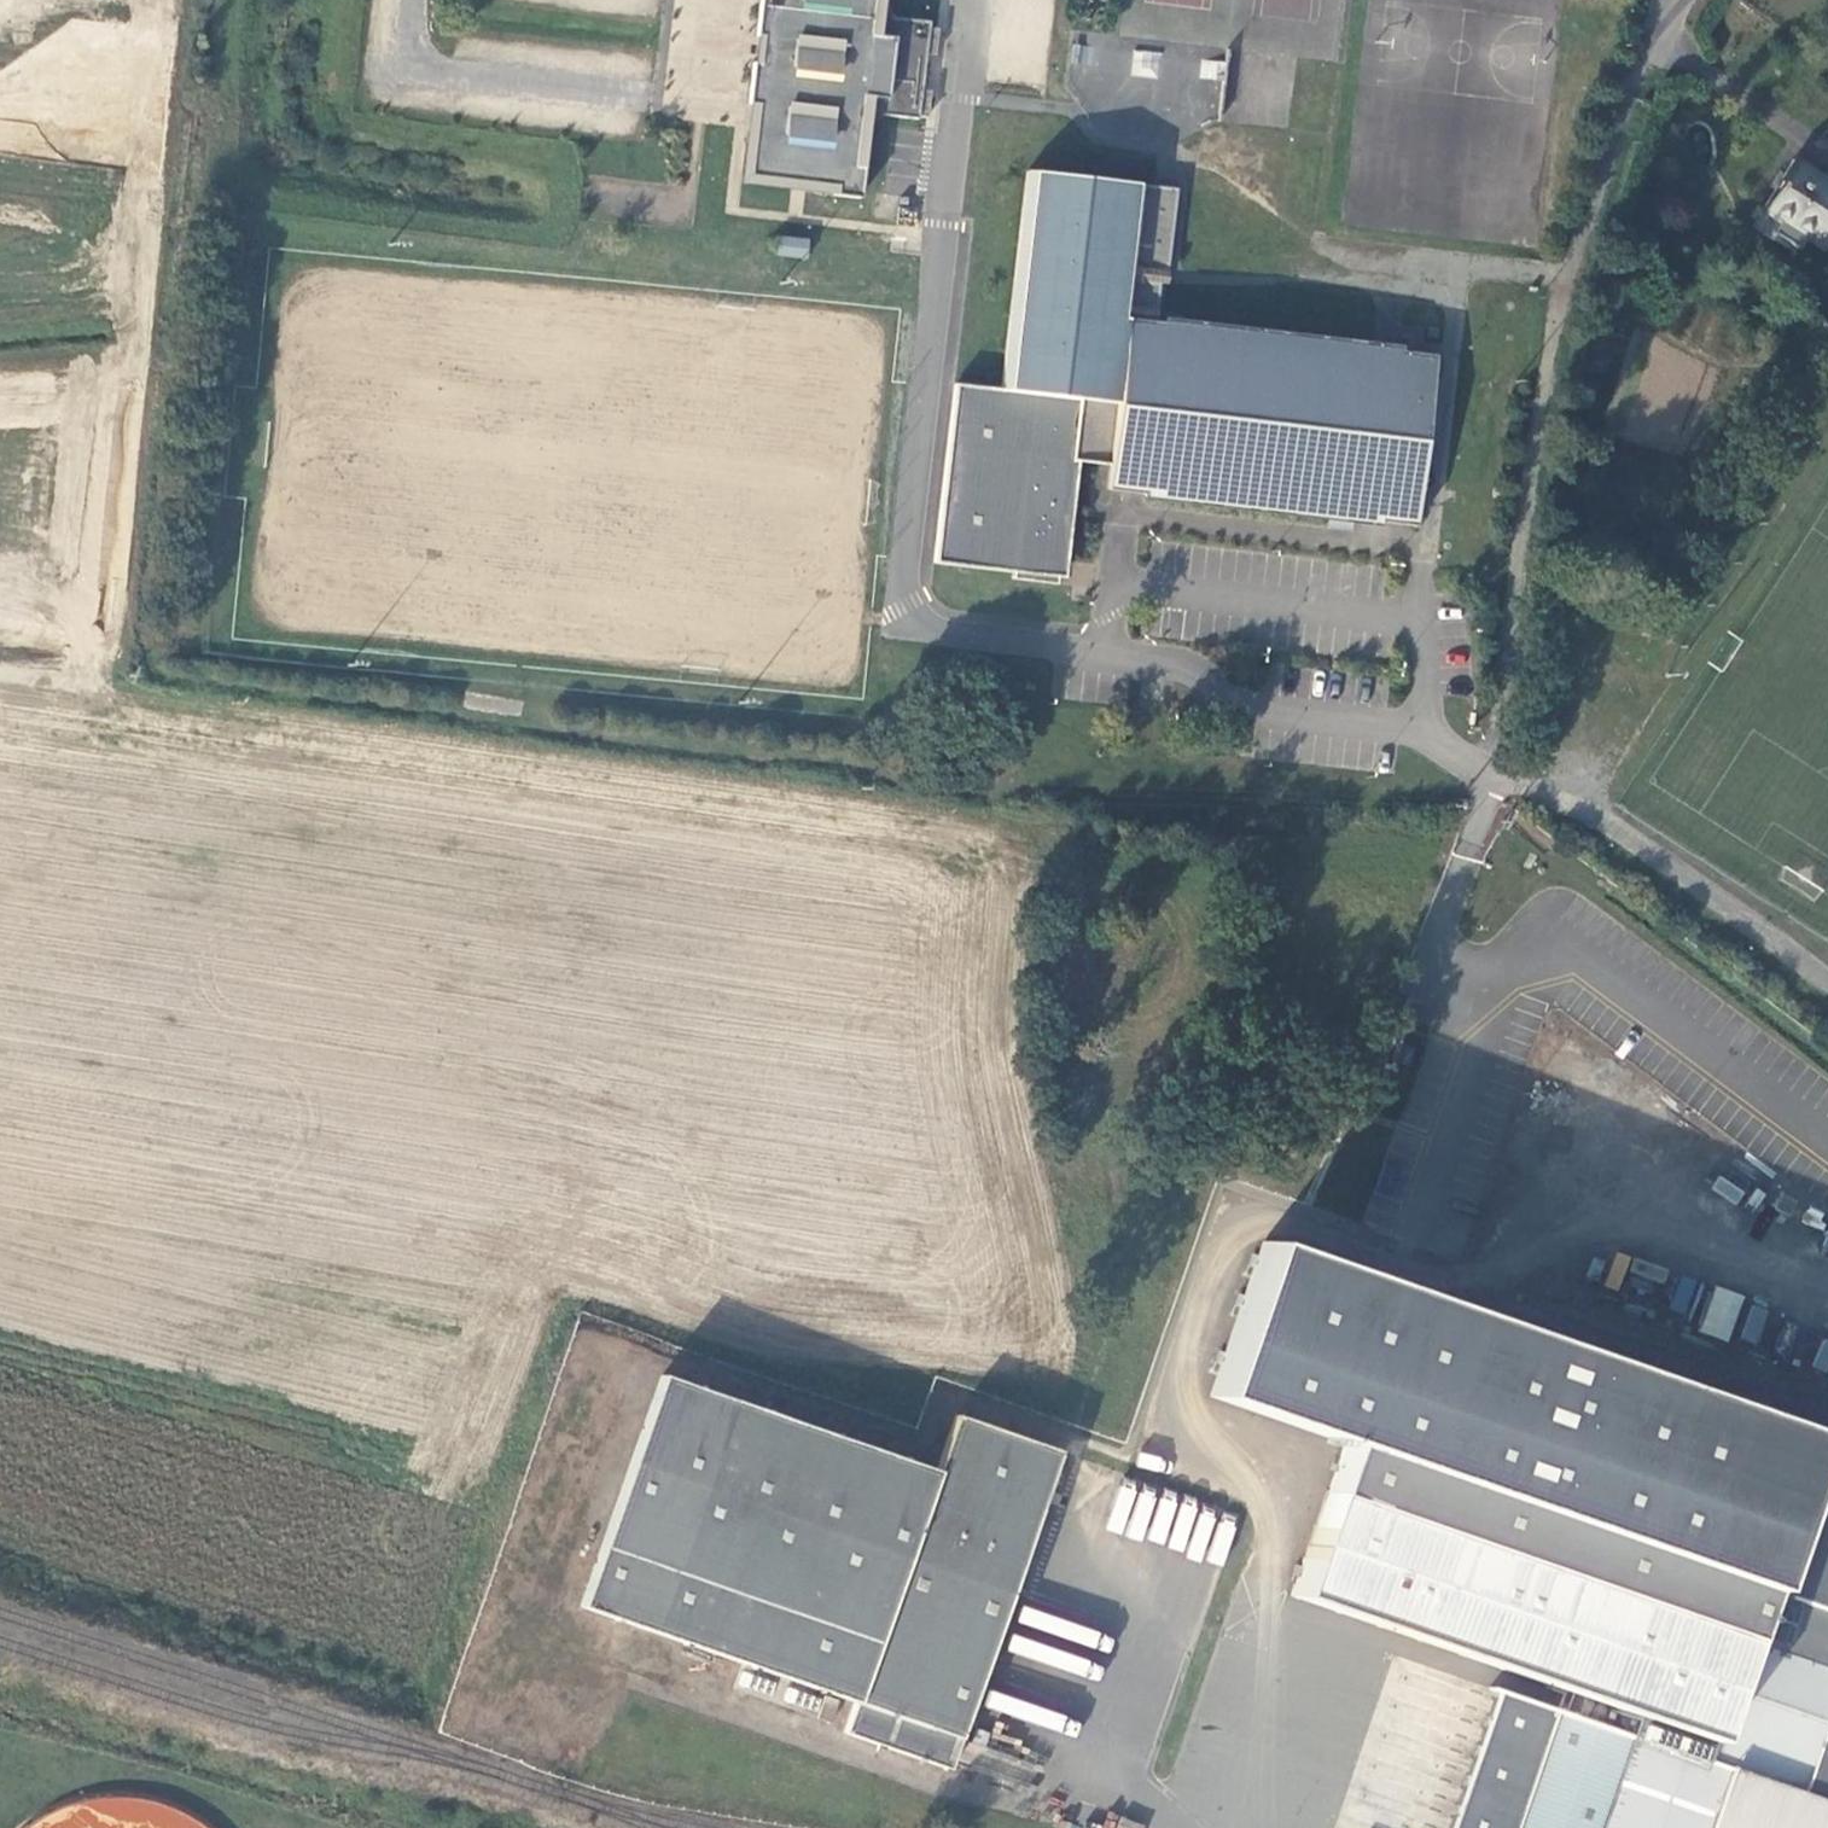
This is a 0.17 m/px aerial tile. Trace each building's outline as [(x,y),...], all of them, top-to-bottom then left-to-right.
[(783,138),(783,143),(784,148),(785,152),(786,157),(788,162),(790,164),(793,169),(795,172),(810,174),(809,184),(837,187),(836,196),(861,199),(865,168),(856,167),(860,133),(883,115),(920,120),(920,117),(924,91),(928,55),(931,28),(932,22),(894,18),(880,0),(762,0),(758,36),(761,37),(758,64),(755,63),(750,104),(759,105),(787,108),(783,138)] [(940,30),(931,28),(928,55),(937,56),(940,30)] [(924,91),(920,117),(929,118),(933,92),(924,91)] [(783,138),(787,108),(759,105),(750,176),(809,184),(810,174),(795,172),(793,169),(790,164),(788,162),(786,157),(785,152),(784,148),(783,143),(783,138)] [(1794,163),(1761,215),(1825,254),(1827,249),(1827,181),(1794,163)] [(1139,184),(1027,172),(1002,391),(1116,405),(1126,318),(1139,184)] [(810,241),(780,238),(778,256),(808,259),(810,241)] [(1433,356),(1126,318),(1116,405),(1106,501),(1417,539),(1433,356)] [(1264,1242),(1209,1395),(1347,1445),(1294,1598),(1564,1692),(1517,1827),(1827,1827),(1827,1437),(1264,1242)] [(1712,1288),(1698,1331),(1727,1340),(1741,1297),(1712,1288)] [(1060,1454),(956,1417),(937,1473),(731,1402),(650,1633),(856,1704),(845,1735),(951,1771),(1060,1454)] [(1141,1540),(1155,1492),(1121,1483),(1107,1530),(1141,1540)] [(826,1698),(819,1721),(832,1726),(840,1703),(826,1698)] [(23,1816),(18,1827),(212,1827),(139,1798),(23,1816)]
